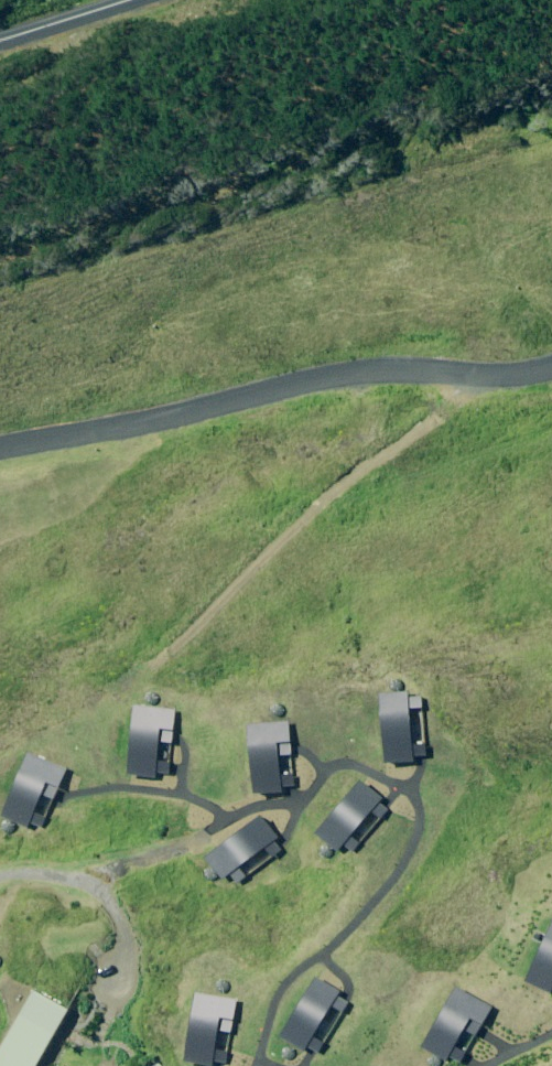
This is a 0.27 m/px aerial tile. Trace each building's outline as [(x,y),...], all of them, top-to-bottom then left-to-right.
[(379,694),(383,760),(425,758),(422,692),(379,694)] [(130,710),(129,776),(171,777),(173,711),(130,710)] [(251,723),(254,789),(297,787),(293,721),(251,723)] [(34,755),(8,816),(46,833),(73,773),(34,755)] [(366,782),(322,832),(354,860),(398,810),(366,782)] [(260,816),(205,852),(228,888),(283,851),(260,816)] [(525,976),(551,989),(551,916),(525,976)] [(318,976),(283,1033),(319,1055),(354,999),(318,976)] [(452,987),(418,1044),(454,1065),(489,1008),(452,987)] [(195,993),(185,1058),(227,1065),(237,999),(195,993)] [(36,995),(0,1056),(0,1065),(34,1065),(65,1012),(36,995)]
